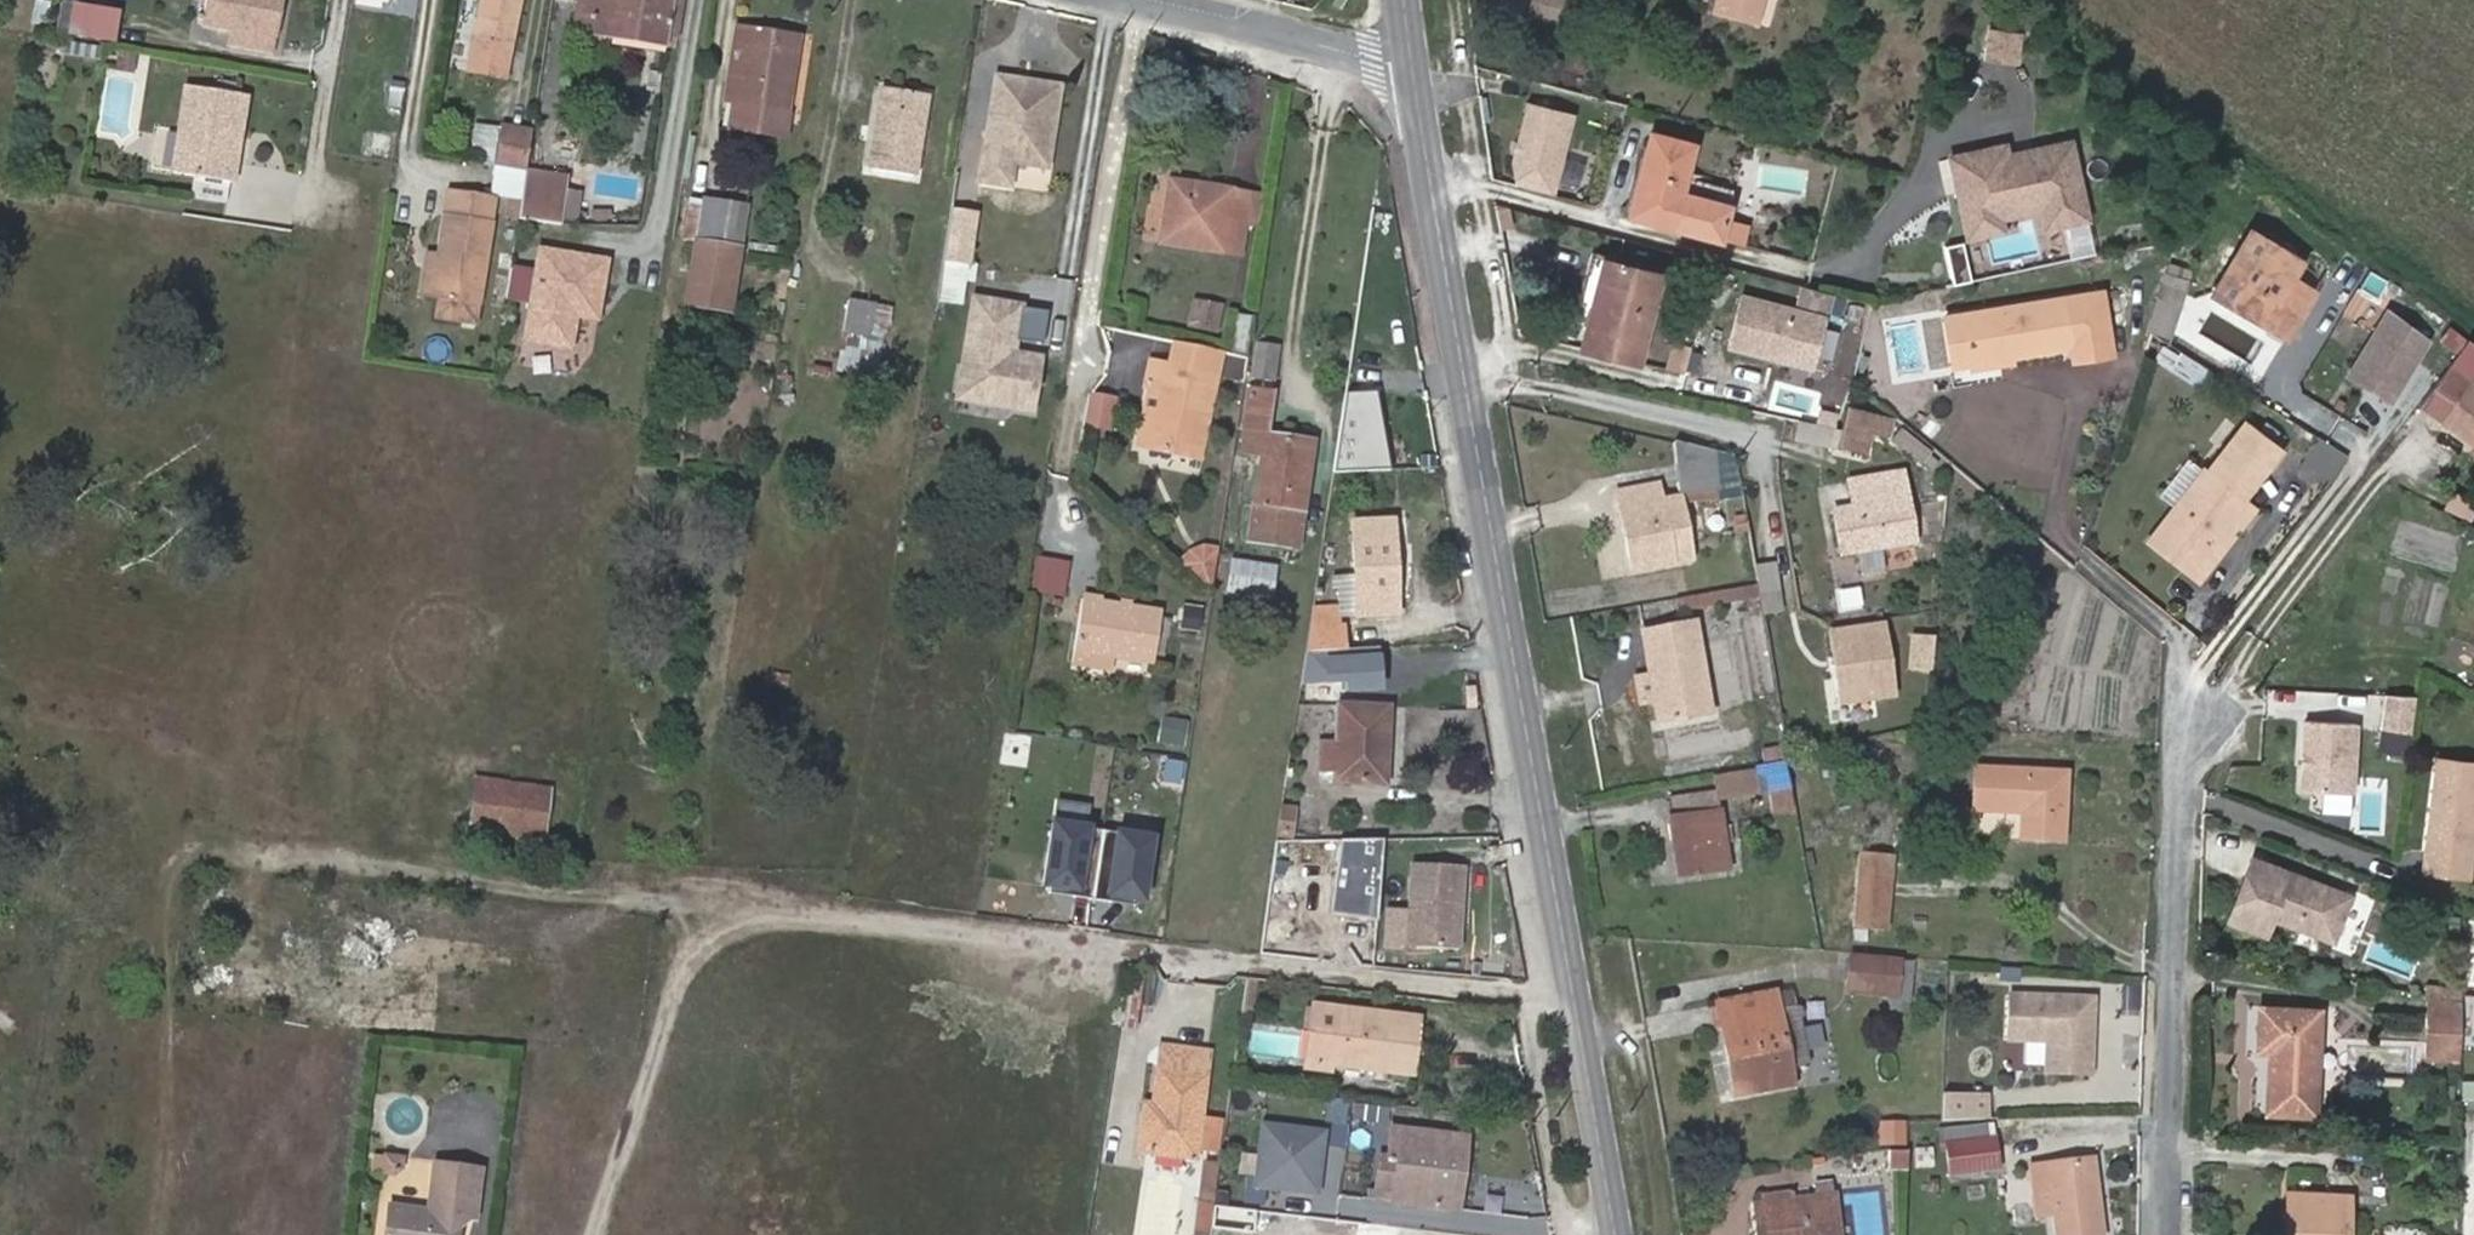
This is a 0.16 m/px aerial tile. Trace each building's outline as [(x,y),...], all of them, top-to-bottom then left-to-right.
[(282,0),(207,0),(203,24),(228,28),(275,36),(282,0)] [(469,73),(503,80),(519,0),(484,0),(469,73)] [(671,34),(676,0),(581,0),(579,9),(594,12),(590,33),(614,37),(616,25),(671,34)] [(1505,6),(1549,20),(1555,0),(1507,0),(1505,6)] [(1715,13),(1756,25),(1763,0),(1719,0),(1715,13)] [(67,3),(61,31),(118,40),(123,14),(67,3)] [(576,31),(590,33),(594,12),(579,9),(576,31)] [(614,37),(669,46),(671,34),(616,25),(614,37)] [(783,136),(798,35),(736,25),(732,51),(733,51),(741,53),(733,103),(730,127),(783,136)] [(2020,63),(2022,29),(1988,26),(1985,61),(2020,63)] [(272,50),(275,36),(228,28),(226,43),(272,50)] [(725,101),(733,103),(741,53),(733,51),(725,101)] [(983,158),(1013,163),(1046,169),(1056,101),(1017,95),(1019,81),(994,77),(983,158)] [(231,133),(238,92),(188,84),(175,171),(195,175),(231,180),(238,134),(231,133)] [(864,162),(872,163),(884,92),(876,91),(864,162)] [(245,93),(238,92),(231,133),(238,134),(245,93)] [(926,98),(884,92),(872,163),(914,171),(926,98)] [(1573,114),(1529,102),(1513,161),(1517,185),(1551,194),(1573,114)] [(478,122),(472,161),(496,164),(502,126),(478,122)] [(502,126),(496,164),(527,170),(534,132),(502,126)] [(1693,143),(1650,131),(1637,181),(1646,184),(1638,218),(1719,240),(1729,205),(1680,192),(1693,143)] [(2003,151),(1950,163),(1965,230),(2047,212),(2051,232),(2087,224),(2069,147),(2006,162),(2003,151)] [(1013,163),(983,158),(979,182),(1010,187),(1013,163)] [(527,170),(496,164),(491,196),(498,197),(508,199),(522,201),(527,170)] [(529,170),(527,184),(567,190),(569,176),(529,170)] [(227,205),(231,180),(195,175),(191,200),(227,205)] [(1646,184),(1637,181),(1628,215),(1638,218),(1646,184)] [(527,184),(522,216),(561,223),(563,217),(577,219),(581,197),(566,195),(567,190),(527,184)] [(1227,221),(1231,192),(1169,184),(1162,241),(1239,252),(1244,223),(1227,221)] [(498,197),(491,196),(451,190),(441,250),(428,248),(420,296),(440,299),(436,319),(476,324),(498,197)] [(1269,198),(1231,192),(1227,221),(1244,223),(1266,226),(1269,198)] [(698,239),(705,201),(689,198),(683,236),(698,239)] [(522,201),(508,199),(505,215),(519,217),(522,201)] [(705,201),(698,239),(741,246),(746,208),(705,201)] [(973,216),(948,212),(942,260),(965,264),(973,216)] [(2047,212),(1965,230),(1970,251),(2003,243),(2000,231),(2041,222),(2044,234),(2051,232),(2047,212)] [(2213,287),(2285,332),(2297,313),(2300,307),(2301,304),(2302,300),(2302,297),(2302,295),(2301,291),(2300,289),(2299,286),(2298,285),(2296,283),(2295,281),(2292,279),(2293,277),(2302,262),(2250,230),(2213,287)] [(741,246),(698,239),(688,304),(731,310),(741,246)] [(611,260),(537,247),(520,344),(571,352),(577,323),(599,327),(611,260)] [(1580,349),(1638,364),(1660,273),(1603,259),(1580,349)] [(965,264),(942,260),(937,288),(961,292),(965,264)] [(2171,337),(2188,283),(2164,276),(2147,329),(2171,337)] [(2285,332),(2293,337),(2319,294),(2293,277),(2292,279),(2295,281),(2296,283),(2298,285),(2299,286),(2300,289),(2301,291),(2302,295),(2302,297),(2302,300),(2301,304),(2300,307),(2297,313),(2285,332)] [(2099,290),(1961,314),(1970,361),(2011,354),(2072,344),(2073,354),(2109,348),(2099,290)] [(1013,355),(1021,301),(973,294),(958,393),(1032,404),(1039,359),(1013,355)] [(1832,315),(1743,294),(1729,354),(1818,374),(1832,315)] [(1222,305),(1198,301),(1193,325),(1217,329),(1222,305)] [(841,367),(874,374),(883,309),(851,305),(841,367)] [(2386,306),(2344,376),(2393,405),(2434,335),(2386,306)] [(1970,361),(1961,314),(1943,317),(1952,364),(1970,361)] [(1231,350),(1248,354),(1254,318),(1238,315),(1231,350)] [(1219,348),(1174,340),(1169,367),(1213,376),(1219,348)] [(1275,382),(1281,347),(1261,344),(1256,379),(1275,382)] [(2163,346),(2154,360),(2201,390),(2213,371),(2182,351),(2179,356),(2163,346)] [(2011,354),(1970,361),(1972,369),(2012,363),(2011,354)] [(1386,365),(1351,362),(1349,395),(1383,398),(1386,365)] [(1159,388),(1154,419),(1149,446),(1197,456),(1213,376),(1169,367),(1151,363),(1146,385),(1159,388)] [(2447,369),(2446,371),(2420,406),(2440,420),(2438,422),(2473,448),(2473,388),(2447,369)] [(1110,432),(1118,396),(1091,390),(1083,426),(1110,432)] [(1299,546),(1314,444),(1267,436),(1272,398),(1251,394),(1243,450),(1263,453),(1251,540),(1299,546)] [(1843,409),(1840,452),(1871,455),(1872,437),(1892,439),(1894,414),(1843,409)] [(1149,446),(1154,419),(1142,418),(1138,444),(1149,446)] [(1795,422),(1792,444),(1837,448),(1839,426),(1795,422)] [(1899,426),(1886,442),(1921,469),(1934,452),(1899,426)] [(2204,472),(2177,507),(2150,542),(2190,573),(2213,544),(2218,548),(2250,507),(2238,498),(2273,450),(2245,428),(2210,476),(2204,472)] [(1713,452),(1676,443),(1680,491),(1685,490),(1716,489),(1713,452)] [(1736,457),(1713,452),(1716,489),(1742,488),(1736,457)] [(2163,495),(2177,507),(2204,472),(2189,460),(2163,495)] [(1859,551),(1883,547),(1914,542),(1904,474),(1851,482),(1855,507),(1836,511),(1842,553),(1859,551)] [(1667,528),(1662,500),(1659,486),(1619,493),(1634,569),(1692,559),(1687,533),(1677,535),(1675,527),(1667,528)] [(1716,489),(1685,490),(1686,498),(1717,496),(1716,489)] [(1680,497),(1662,500),(1667,528),(1675,527),(1677,535),(1687,533),(1680,497)] [(1740,532),(1749,531),(1748,527),(1746,515),(1737,516),(1740,532)] [(1340,607),(1341,614),(1398,613),(1394,521),(1353,523),(1357,580),(1339,580),(1340,607)] [(2213,544),(2190,573),(2199,580),(2221,551),(2218,548),(2213,544)] [(1190,550),(1175,565),(1213,601),(1222,548),(1205,545),(1190,550)] [(1887,570),(1883,547),(1859,551),(1864,574),(1887,570)] [(1067,561),(1038,558),(1033,592),(1062,596),(1067,561)] [(1276,566),(1231,560),(1227,593),(1272,599),(1276,566)] [(1776,561),(1755,565),(1765,610),(1786,605),(1776,561)] [(1677,610),(1760,596),(1758,585),(1675,600),(1677,610)] [(1209,599),(1191,596),(1186,628),(1204,631),(1209,599)] [(1115,656),(1152,663),(1161,610),(1084,597),(1073,662),(1113,670),(1115,656)] [(1307,651),(1345,649),(1344,628),(1341,627),(1341,614),(1340,607),(1313,607),(1307,651)] [(1886,623),(1833,632),(1845,704),(1898,695),(1886,623)] [(1661,722),(1712,713),(1694,624),(1645,633),(1652,673),(1655,688),(1661,722)] [(1933,672),(1935,635),(1908,634),(1906,671),(1933,672)] [(1382,646),(1345,649),(1307,651),(1301,693),(1384,687),(1382,646)] [(1652,673),(1640,675),(1643,690),(1655,688),(1652,673)] [(2414,735),(2418,698),(2385,695),(2381,732),(2414,735)] [(1388,706),(1339,705),(1337,742),(1322,742),(1320,770),(1336,771),(1335,779),(1385,782),(1388,706)] [(1189,720),(1167,716),(1163,741),(1186,744),(1189,720)] [(2357,799),(2361,725),(2304,722),(2300,796),(2357,799)] [(1786,745),(1763,750),(1765,763),(1789,758),(1786,745)] [(2438,759),(2425,870),(2467,876),(2473,815),(2473,763),(2438,759)] [(1770,789),(1788,785),(1784,764),(1755,769),(1759,790),(1770,789)] [(1976,768),(1973,809),(2023,813),(2022,837),(2062,840),(2064,773),(1976,768)] [(1759,790),(1755,769),(1715,777),(1719,798),(1759,790)] [(544,838),(551,789),(477,780),(471,828),(544,838)] [(1793,809),(1788,785),(1770,789),(1775,813),(1793,809)] [(1729,825),(1719,826),(1715,793),(1667,800),(1678,875),(1727,869),(1724,840),(1731,839),(1729,825)] [(1297,809),(1284,806),(1279,838),(1292,839),(1297,809)] [(1096,825),(1054,819),(1044,889),(1086,895),(1096,825)] [(1157,834),(1114,828),(1105,899),(1147,904),(1157,834)] [(1381,840),(1340,841),(1328,911),(1376,922),(1381,840)] [(1292,875),(1294,847),(1275,845),(1273,874),(1292,875)] [(1854,926),(1887,929),(1894,859),(1861,854),(1854,926)] [(2352,897),(2253,860),(2229,923),(2267,937),(2274,919),(2335,942),(2352,897)] [(1467,864),(1415,861),(1411,944),(1462,947),(1467,864)] [(1308,955),(1313,888),(1271,885),(1266,951),(1308,955)] [(369,987),(375,924),(320,919),(315,982),(369,987)] [(1895,994),(1899,961),(1852,957),(1850,990),(1890,993),(1895,994)] [(1912,962),(1899,961),(1895,994),(1890,993),(1888,1010),(1908,1012),(1912,962)] [(388,1006),(421,1009),(424,977),(391,973),(388,1006)] [(1790,1070),(1805,1066),(1789,992),(1722,1004),(1739,1092),(1792,1082),(1790,1070)] [(2093,997),(2009,994),(2008,1040),(2047,1040),(2046,1072),(2091,1073),(2093,997)] [(1959,997),(1947,997),(1946,1014),(1959,1015),(1959,997)] [(2426,1002),(2424,1058),(2457,1060),(2459,1004),(2426,1002)] [(1330,1069),(1331,1062),(1411,1073),(1417,1019),(1314,1006),(1306,1066),(1330,1069)] [(2269,1113),(2314,1115),(2320,1010),(2261,1008),(2259,1051),(2271,1052),(2269,1113)] [(1163,1042),(1154,1101),(1151,1119),(1142,1118),(1137,1149),(1194,1158),(1195,1150),(1214,1153),(1220,1118),(1201,1115),(1211,1050),(1163,1042)] [(1944,1092),(1942,1118),(1985,1120),(1986,1093),(1944,1092)] [(1345,1124),(1350,1101),(1330,1097),(1325,1120),(1345,1124)] [(1151,1119),(1154,1101),(1144,1100),(1142,1118),(1151,1119)] [(1377,1123),(1380,1106),(1353,1102),(1350,1118),(1377,1123)] [(1878,1144),(1906,1147),(1908,1121),(1880,1119),(1878,1144)] [(1328,1130),(1261,1123),(1253,1188),(1320,1196),(1328,1130)] [(1945,1129),(1946,1144),(1995,1139),(1992,1123),(1945,1129)] [(1452,1170),(1461,1172),(1466,1138),(1392,1129),(1388,1157),(1381,1156),(1376,1184),(1395,1186),(1393,1200),(1448,1206),(1452,1170)] [(1995,1139),(1946,1144),(1950,1174),(1999,1169),(1995,1139)] [(1915,1148),(1915,1168),(1934,1168),(1934,1147),(1915,1148)] [(1910,1150),(1886,1150),(1886,1171),(1909,1171),(1910,1150)] [(2048,1163),(2056,1215),(2059,1234),(2100,1234),(2090,1158),(2048,1163)] [(1203,1159),(1197,1199),(1210,1201),(1216,1161),(1203,1159)] [(434,1163),(427,1211),(392,1206),(387,1234),(455,1234),(458,1216),(473,1217),(480,1169),(434,1163)] [(2056,1215),(2048,1163),(2032,1165),(2038,1217),(2056,1215)] [(1457,1207),(1461,1172),(1452,1170),(1448,1206),(1457,1207)] [(1754,1202),(1757,1229),(1766,1228),(1767,1234),(1838,1234),(1831,1179),(1812,1182),(1814,1194),(1754,1202)] [(2346,1198),(2289,1196),(2287,1234),(2346,1234),(2346,1198)]
